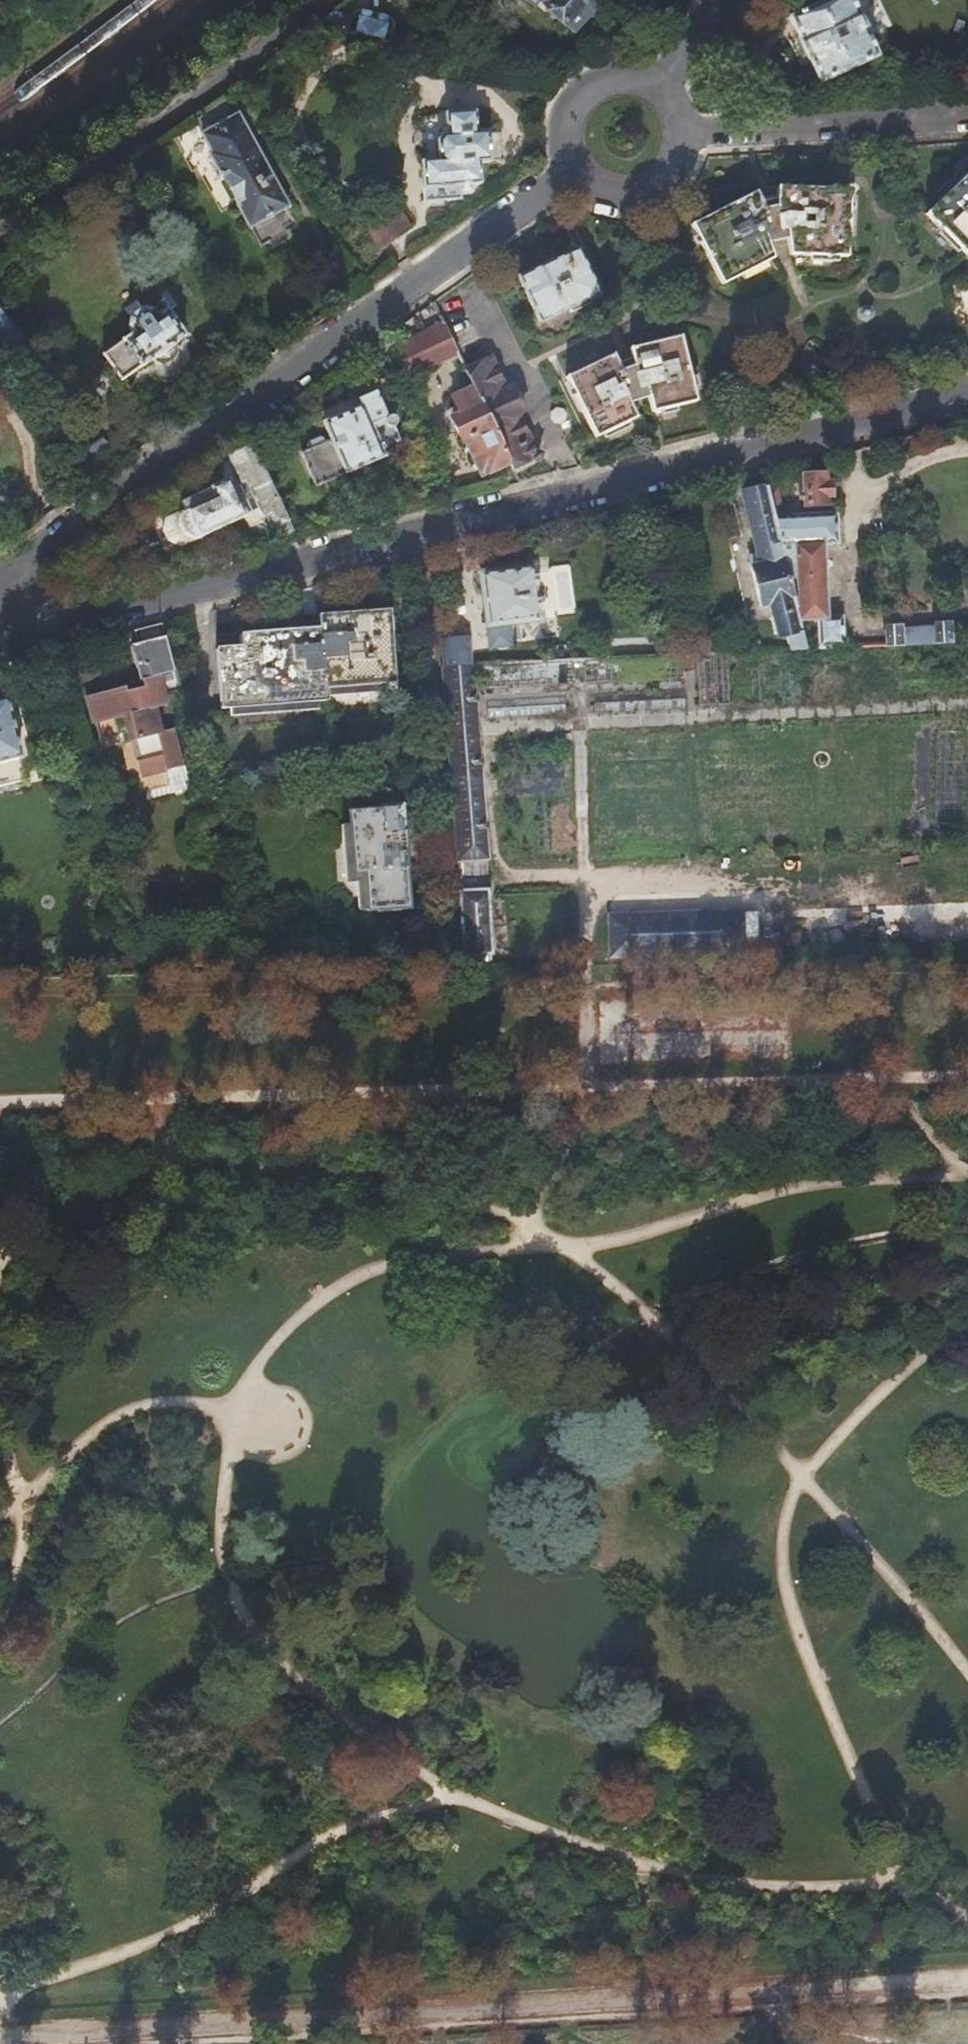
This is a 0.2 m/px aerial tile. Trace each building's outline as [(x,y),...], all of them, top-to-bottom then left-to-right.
[(594,4),(589,0),(523,0),(531,8),(538,1),(569,29),(594,4)] [(787,14),(797,38),(795,39),(804,58),(807,57),(817,80),(875,55),(864,30),(866,29),(858,11),(856,12),(850,0),(819,0),(787,14)] [(312,24),(387,42),(391,24),(386,17),(356,11),(351,14),(349,18),(326,13),(312,24)] [(287,205),(225,92),(192,116),(211,152),(208,154),(248,225),(287,205)] [(435,158),(420,159),(424,200),(460,197),(459,192),(472,191),(471,183),(479,182),(477,160),(489,159),(486,129),(475,130),(473,109),(443,112),(444,125),(436,140),(435,158)] [(928,211),(963,254),(967,251),(967,171),(928,211)] [(751,191),(688,222),(719,285),(769,260),(766,246),(786,240),(788,252),(843,258),(845,188),(775,185),(774,208),(763,211),(751,191)] [(392,204),(364,224),(379,247),(409,227),(392,204)] [(576,251),(518,275),(538,322),(597,297),(576,251)] [(131,331),(101,354),(108,364),(102,369),(115,384),(147,361),(153,365),(156,366),(160,367),(165,367),(169,365),(173,362),(176,358),(177,352),(176,347),(174,342),(184,335),(160,302),(151,308),(144,306),(128,316),(128,327),(131,331)] [(16,340),(0,317),(0,351),(16,340)] [(455,353),(440,323),(424,331),(438,361),(455,353)] [(398,344),(412,373),(438,361),(424,331),(398,344)] [(612,354),(567,374),(595,436),(635,418),(629,405),(646,398),(650,411),(693,401),(676,336),(628,347),(633,371),(624,375),(612,354)] [(510,462),(514,471),(522,467),(520,463),(535,455),(489,358),(463,370),(471,385),(510,462)] [(481,475),(510,462),(471,385),(451,396),(457,412),(449,416),(460,439),(463,438),(481,475)] [(305,450),(299,453),(316,486),(383,455),(380,449),(399,440),(392,426),(394,421),(393,419),(392,418),(391,417),(388,417),(374,390),(355,399),(358,406),(324,423),(330,438),(327,440),(319,437),(307,443),(305,450)] [(100,440),(85,450),(94,461),(109,450),(100,440)] [(292,531),(250,441),(224,454),(233,472),(236,471),(261,522),(257,524),(267,542),(292,531)] [(803,483),(798,483),(799,500),(804,500),(804,505),(825,504),(823,475),(803,475),(803,483)] [(181,514),(177,522),(182,533),(193,537),(197,535),(199,537),(244,515),(226,479),(209,487),(213,495),(186,509),(186,511),(181,514)] [(803,647),(819,646),(766,491),(765,487),(743,494),(763,552),(756,555),(771,603),(778,601),(790,635),(797,633),(803,647)] [(819,646),(843,644),(841,614),(825,615),(821,542),(836,541),(834,513),(784,515),(774,489),(766,491),(819,646)] [(532,568),(478,574),(486,648),(508,647),(506,625),(538,621),(538,616),(552,614),(547,572),(533,574),(532,568)] [(319,630),(216,637),(222,708),(328,701),(327,689),(395,685),(389,612),(318,616),(319,630)] [(888,641),(953,637),(952,619),(936,620),(936,623),(903,625),(903,622),(887,623),(888,641)] [(181,691),(163,624),(136,630),(138,643),(133,644),(144,684),(127,688),(126,683),(91,693),(98,720),(116,714),(123,741),(137,736),(141,750),(136,751),(143,775),(187,763),(177,726),(165,729),(158,705),(170,702),(168,695),(181,691)] [(442,668),(459,667),(456,637),(440,638),(442,668)] [(722,652),(697,654),(700,714),(726,713),(722,652)] [(469,667),(470,696),(677,686),(675,655),(469,667)] [(469,667),(459,667),(442,668),(456,874),(482,873),(470,696),(469,667)] [(19,757),(4,699),(0,700),(0,761),(19,757)] [(187,763),(143,775),(146,789),(135,792),(138,802),(194,787),(187,763)] [(405,806),(351,810),(355,875),(370,874),(373,911),(413,908),(405,806)] [(488,887),(456,888),(460,954),(492,953),(488,887)] [(745,908),(607,910),(607,958),(745,957),(745,908)]
